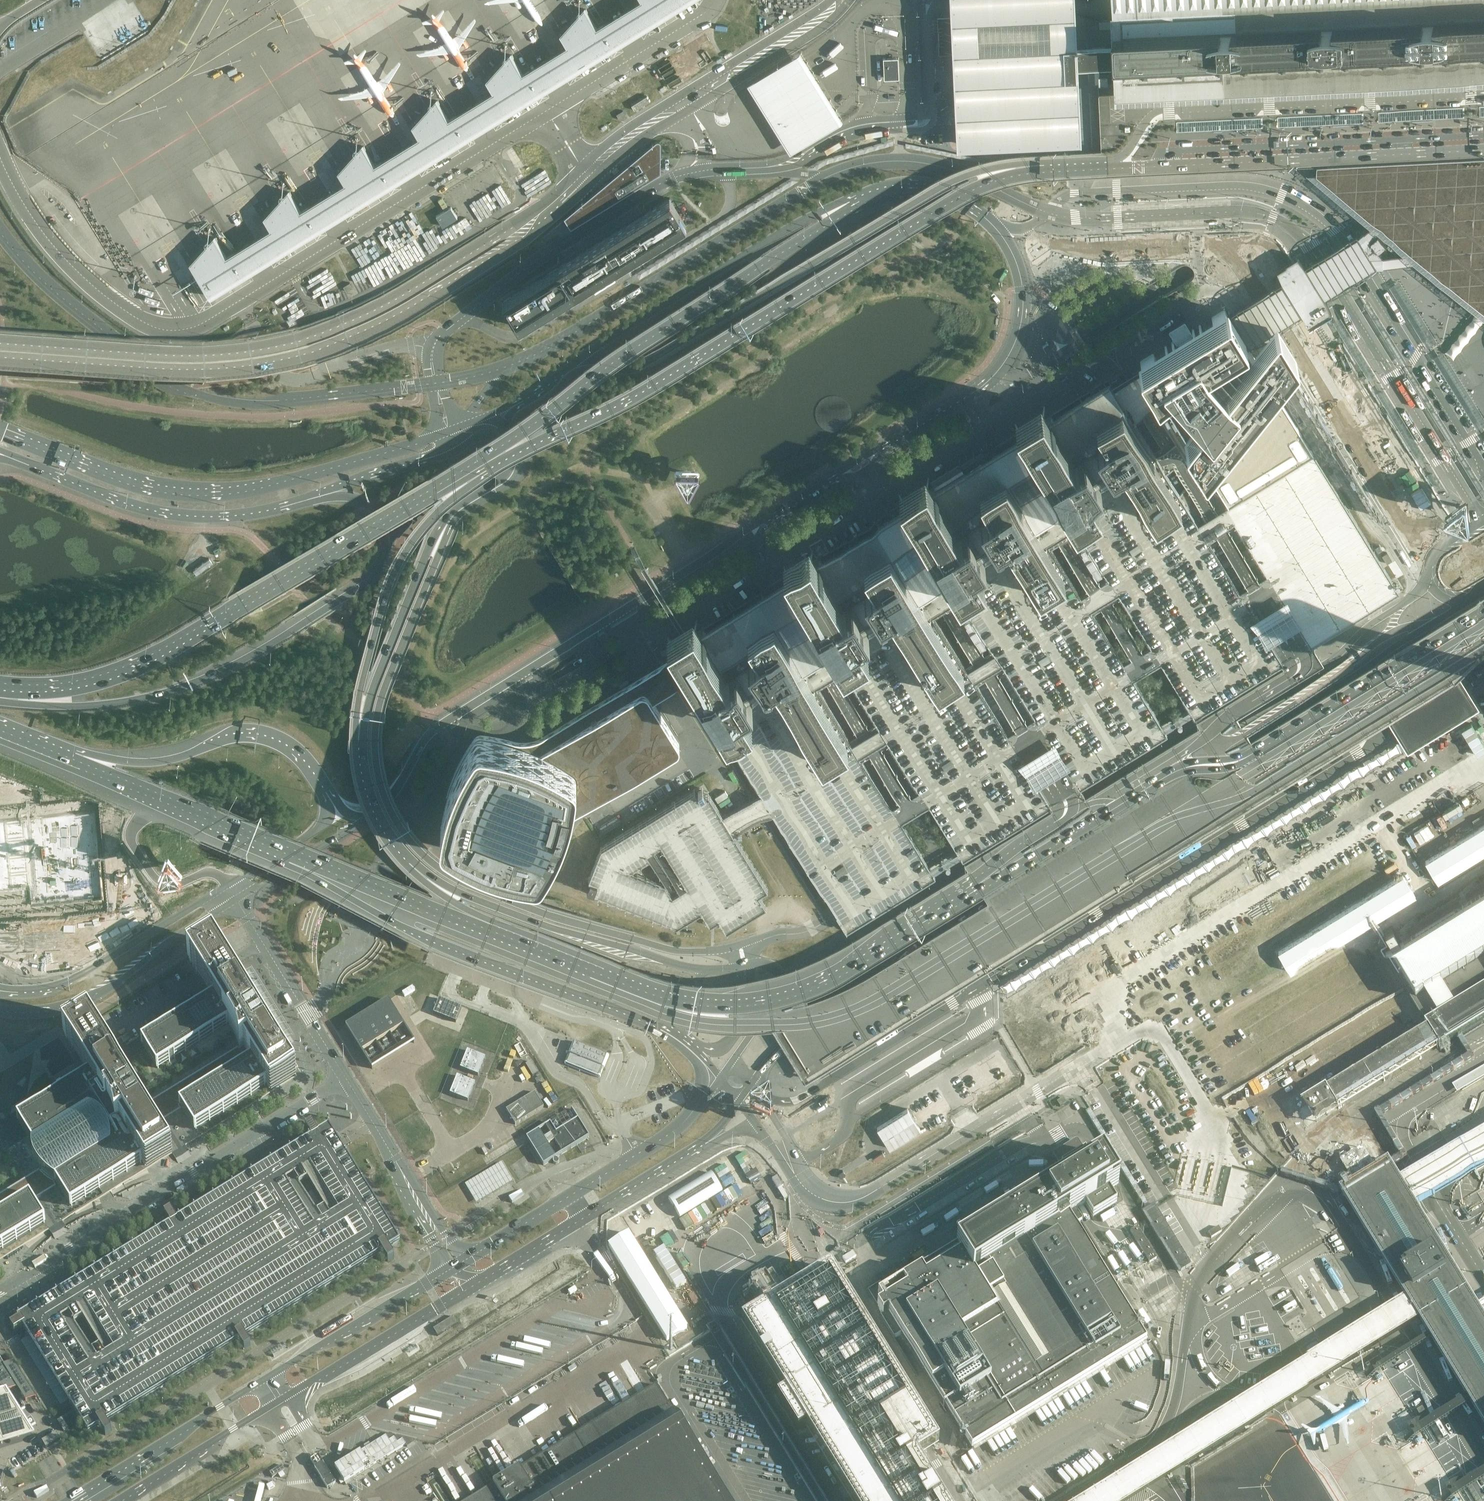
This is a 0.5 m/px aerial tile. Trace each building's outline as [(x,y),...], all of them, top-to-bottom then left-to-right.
[(596,27),(584,7),(559,34),(566,45),(522,72),(510,53),(485,79),(492,91),(448,118),(436,98),(411,125),(418,136),(374,164),(362,144),(337,171),(344,182),(300,209),(288,190),(263,217),(270,228),(226,255),(214,235),(189,262),(211,298),(693,0),(639,0),(596,27)] [(1076,47),(1075,28),(1074,0),(949,0),(950,34),(953,93),(955,121),(956,145),(1080,139),(1079,122),(1079,113),(1079,106),(1078,91),(1077,70),(1077,68),(1123,66),(1123,60),(1122,49),(1113,49),(1113,45),(1076,47)] [(1113,45),(1113,49),(1122,49),(1123,60),(1123,66),(1123,71),(1124,81),(1168,80),(1175,79),(1181,79),(1181,69),(1193,68),(1193,78),(1206,77),(1269,74),(1275,74),(1281,74),(1368,70),(1374,70),(1380,70),(1468,65),(1475,65),(1481,64),(1480,54),(1483,54),(1483,0),(1110,0),(1113,45)] [(792,153),(844,122),(823,89),(801,55),(750,86),(753,91),(758,99),(772,121),(782,137),(788,146),(792,153)] [(883,58),(884,79),(899,79),(898,57),(883,58)] [(1112,126),(1113,127),(1114,129),(1115,129),(1119,128),(1123,128),(1124,128),(1125,129),(1126,129),(1126,134),(1119,135),(1119,138),(1121,170),(1143,169),(1168,168),(1194,167),(1232,165),(1239,165),(1283,163),(1287,163),(1286,158),(1288,158),(1290,158),(1291,160),(1293,162),(1295,162),(1297,162),(1299,162),(1301,161),(1302,160),(1303,159),(1304,157),(1304,162),(1328,161),(1328,173),(1371,207),(1369,210),(1368,210),(1367,210),(1366,212),(1366,213),(1366,215),(1366,216),(1368,217),(1370,217),(1371,217),(1372,216),(1373,215),(1373,213),(1375,211),(1392,224),(1380,231),(1402,249),(1416,260),(1416,264),(1439,263),(1465,283),(1463,285),(1462,286),(1461,286),(1460,288),(1460,290),(1460,291),(1461,293),(1463,293),(1464,293),(1466,293),(1467,292),(1467,290),(1468,289),(1469,287),(1483,298),(1483,64),(1481,64),(1475,65),(1468,65),(1380,70),(1374,70),(1368,70),(1281,74),(1275,74),(1269,74),(1206,77),(1193,78),(1181,79),(1175,79),(1168,80),(1124,81),(1124,91),(1125,116),(1126,121),(1124,121),(1124,122),(1123,122),(1119,122),(1118,122),(1114,122),(1113,123),(1112,126)] [(571,228),(661,173),(661,159),(660,154),(660,144),(658,142),(655,143),(564,219),(571,228)] [(634,259),(633,256),(685,224),(669,198),(558,266),(574,292),(627,260),(629,262),(632,261),(634,259)] [(1333,309),(1328,300),(1308,267),(1302,255),(1288,263),(1320,316),(1333,309)] [(1320,316),(1288,263),(1274,271),(1283,287),(1298,315),(1301,313),(1308,323),(1320,316)] [(1427,348),(1437,342),(1400,281),(1390,287),(1427,348)] [(1281,325),(1298,315),(1283,287),(1237,313),(1252,339),(1281,325)] [(1406,361),(1370,301),(1364,304),(1401,364),(1406,361)] [(1172,340),(1138,360),(1143,368),(1157,390),(1163,400),(1184,435),(1187,439),(1205,469),(1228,506),(1314,456),(1271,385),(1295,353),(1276,322),(1251,352),(1243,338),(1225,309),(1189,330),(1183,322),(1169,333),(1172,340)] [(1389,468),(1414,449),(1340,316),(1309,333),(1389,468)] [(1043,346),(1046,352),(1051,348),(1048,343),(1043,346)] [(1444,352),(1434,358),(1477,430),(1483,426),(1483,417),(1444,352)] [(1116,473),(1099,445),(1108,440),(1096,422),(1124,405),(1132,419),(1163,400),(1157,390),(1143,368),(1128,377),(1102,392),(1058,419),(1080,456),(1092,449),(1110,477),(1116,473)] [(1407,375),(1451,446),(1457,443),(1413,371),(1407,375)] [(1048,403),(1022,418),(1031,435),(1072,502),(1079,514),(1105,498),(1097,485),(1110,477),(1092,449),(1080,456),(1058,419),(1048,403)] [(1132,419),(1124,405),(1096,422),(1108,440),(1099,445),(1116,473),(1125,468),(1155,517),(1182,501),(1132,419)] [(1055,512),(1072,502),(1031,435),(1015,445),(939,490),(962,529),(975,521),(993,550),(1000,545),(982,517),(990,511),(979,494),(1005,478),(1036,524),(1055,512)] [(754,715),(728,730),(765,791),(773,805),(838,913),(846,926),(1048,806),(1064,796),(1080,787),(1283,666),(1298,657),(1313,647),(1274,582),(1231,511),(1228,506),(1205,469),(1187,439),(1156,457),(1182,501),(1155,517),(1125,468),(1116,473),(1110,477),(1097,485),(1105,498),(1079,514),(1072,502),(1055,512),(1036,524),(1066,574),(1038,590),(1008,541),(1000,545),(993,550),(979,558),(988,572),(966,585),(958,572),(919,595),(964,669),(938,685),(892,610),(883,616),(875,620),(863,627),(873,643),(847,658),(829,668),(809,679),(847,742),(821,757),(786,698),(776,682),(766,688),(757,693),(746,700),(754,715)] [(1458,457),(1483,499),(1483,487),(1463,453),(1458,457)] [(1314,456),(1228,506),(1231,511),(1274,582),(1313,647),(1403,593),(1325,467),(1317,454),(1314,456)] [(939,490),(932,478),(909,492),(916,504),(958,572),(966,585),(988,572),(979,558),(993,550),(975,521),(962,529),(939,490)] [(1036,524),(1005,478),(979,494),(990,511),(982,517),(1000,545),(1008,541),(1038,590),(1066,574),(1036,524)] [(893,518),(823,560),(846,599),(858,592),(875,620),(883,616),(865,587),(873,582),(864,566),(890,550),(919,595),(958,572),(916,504),(905,511),(893,518)] [(823,560),(814,546),(788,562),(797,576),(839,645),(847,658),(873,643),(863,627),(875,620),(858,592),(846,599),(823,560)] [(919,595),(890,550),(864,566),(873,582),(865,587),(883,616),(892,610),(938,685),(964,669),(919,595)] [(839,645),(797,576),(777,587),(707,629),(731,670),(740,664),(757,693),(766,688),(748,659),(757,654),(746,637),(774,620),(802,666),(821,655),(839,645)] [(707,629),(700,617),(671,634),(680,650),(692,670),(728,730),(754,715),(746,700),(757,693),(740,664),(731,670),(707,629)] [(802,666),(774,620),(746,637),(757,654),(748,659),(766,688),(776,682),(786,698),(821,757),(847,742),(809,679),(802,666)] [(678,743),(678,741),(650,696),(666,686),(671,682),(692,670),(680,650),(659,662),(653,666),(534,734),(510,732),(491,730),(488,730),(485,730),(484,730),(482,731),(481,731),(474,742),(461,762),(453,780),(441,827),(441,829),(441,831),(442,832),(443,834),(444,835),(452,840),(461,846),(471,851),(482,855),(493,860),(521,866),(528,867),(531,868),(534,868),(536,868),(538,868),(539,867),(541,866),(542,865),(546,858),(550,852),(554,845),(557,838),(560,831),(563,826),(565,821),(569,817),(572,813),(577,810),(581,807),(637,773),(667,754),(676,749),(677,748),(678,746),(678,744),(678,743)] [(702,785),(599,848),(583,890),(675,925),(698,911),(705,923),(715,917),(723,930),(763,906),(756,894),(766,888),(731,831),(722,817),(702,785)] [(765,791),(722,817),(731,831),(773,805),(765,791)] [(0,814),(0,917),(64,911),(100,908),(94,830),(102,829),(100,812),(92,812),(92,806),(0,814)] [(1420,862),(1434,887),(1483,858),(1483,824),(1420,862)] [(1401,875),(1274,954),(1289,976),(1416,898),(1401,875)] [(1376,943),(1404,990),(1428,1028),(1483,992),(1483,877),(1376,943)] [(66,1219),(248,1107),(297,1076),(293,1069),(292,1070),(265,1026),(246,995),(213,941),(213,942),(212,941),(187,956),(188,957),(209,992),(137,1037),(127,1044),(123,1037),(122,1037),(121,1036),(106,1045),(89,1018),(88,1016),(63,1032),(64,1033),(63,1034),(90,1077),(19,1121),(32,1144),(32,1145),(32,1148),(32,1152),(33,1156),(35,1161),(36,1164),(38,1167),(39,1170),(41,1172),(42,1173),(41,1174),(40,1172),(0,1197),(0,1259),(66,1219)] [(1437,1049),(1483,1020),(1483,992),(1428,1028),(1425,1030),(1437,1049)] [(461,1007),(439,998),(433,1012),(456,1021),(461,1007)] [(345,1026),(372,1069),(415,1042),(388,1000),(345,1026)] [(607,1055),(575,1043),(566,1064),(598,1077),(607,1055)] [(460,1068),(478,1075),(485,1057),(467,1050),(460,1068)] [(450,1093),(468,1100),(475,1083),(457,1075),(450,1093)] [(544,1107),(535,1092),(506,1110),(515,1124),(544,1107)] [(1064,1096),(1056,1100),(1060,1106),(1067,1102),(1064,1096)] [(907,1110),(875,1130),(889,1152),(921,1132),(907,1110)] [(550,1122),(527,1137),(543,1164),(589,1135),(578,1118),(556,1132),(550,1122)] [(23,1327),(88,1433),(100,1426),(105,1435),(112,1431),(106,1422),(239,1340),(244,1349),(250,1346),(245,1337),(382,1253),(388,1261),(394,1258),(388,1249),(400,1242),(337,1140),(329,1126),(317,1133),(312,1124),(306,1128),(311,1137),(176,1220),(171,1211),(164,1215),(170,1223),(52,1296),(37,1305),(17,1317),(19,1321),(10,1326),(14,1333),(23,1327)] [(1398,1175),(1414,1205),(1435,1193),(1483,1164),(1483,1124),(1417,1164),(1398,1175)] [(1045,1186),(1048,1191),(964,1243),(983,1275),(1079,1216),(1076,1212),(1080,1209),(1085,1206),(1092,1218),(1105,1211),(1116,1203),(1109,1191),(1118,1185),(1101,1158),(1092,1164),(1085,1152),(1073,1159),(1061,1167),(1068,1179),(1064,1182),(1058,1185),(1054,1180),(1045,1186)] [(1376,1168),(1353,1182),(1340,1190),(1405,1295),(1418,1317),(1483,1425),(1483,1317),(1414,1205),(1398,1175),(1389,1160),(1376,1168)] [(513,1181),(502,1162),(465,1184),(476,1203),(513,1181)] [(711,1171),(667,1196),(679,1215),(723,1190),(711,1171)] [(1191,1265),(1156,1207),(1145,1213),(1167,1249),(1172,1257),(1181,1271),(1191,1265)] [(955,1244),(883,1289),(880,1284),(867,1292),(882,1315),(880,1316),(894,1339),(901,1334),(958,1426),(951,1430),(957,1439),(963,1435),(972,1448),(974,1452),(1147,1345),(1109,1283),(1075,1227),(1082,1222),(1079,1216),(983,1275),(964,1243),(957,1247),(955,1244)] [(607,1243),(665,1340),(687,1327),(629,1230),(607,1243)] [(787,1387),(778,1392),(799,1426),(806,1421),(855,1500),(946,1500),(916,1451),(939,1437),(831,1261),(743,1315),(787,1387)] [(1405,1295),(1388,1305),(1365,1320),(1354,1327),(1341,1335),(1328,1342),(1297,1362),(1244,1395),(1178,1437),(1075,1500),(1124,1500),(1157,1479),(1177,1467),(1275,1404),(1282,1400),(1401,1327),(1418,1317),(1405,1295)] [(437,1336),(458,1324),(454,1316),(446,1321),(443,1323),(441,1324),(438,1326),(433,1329),(437,1336)] [(7,1390),(17,1387),(26,1400),(31,1399),(36,1397),(14,1361),(8,1363),(4,1365),(0,1358),(0,1392),(7,1390)] [(658,1383),(466,1500),(731,1500),(658,1383)] [(0,1388),(0,1444),(35,1434),(7,1390),(5,1387),(0,1388)] [(63,1418),(57,1421),(64,1431),(69,1428),(63,1418)] [(61,1437),(57,1431),(46,1438),(50,1444),(61,1437)] [(344,1483),(406,1445),(403,1439),(398,1442),(395,1437),(389,1440),(386,1436),(335,1467),(344,1483)] [(314,1465),(326,1485),(334,1480),(321,1460),(314,1465)] [(269,1472),(272,1478),(281,1472),(284,1470),(281,1465),(269,1472)]
